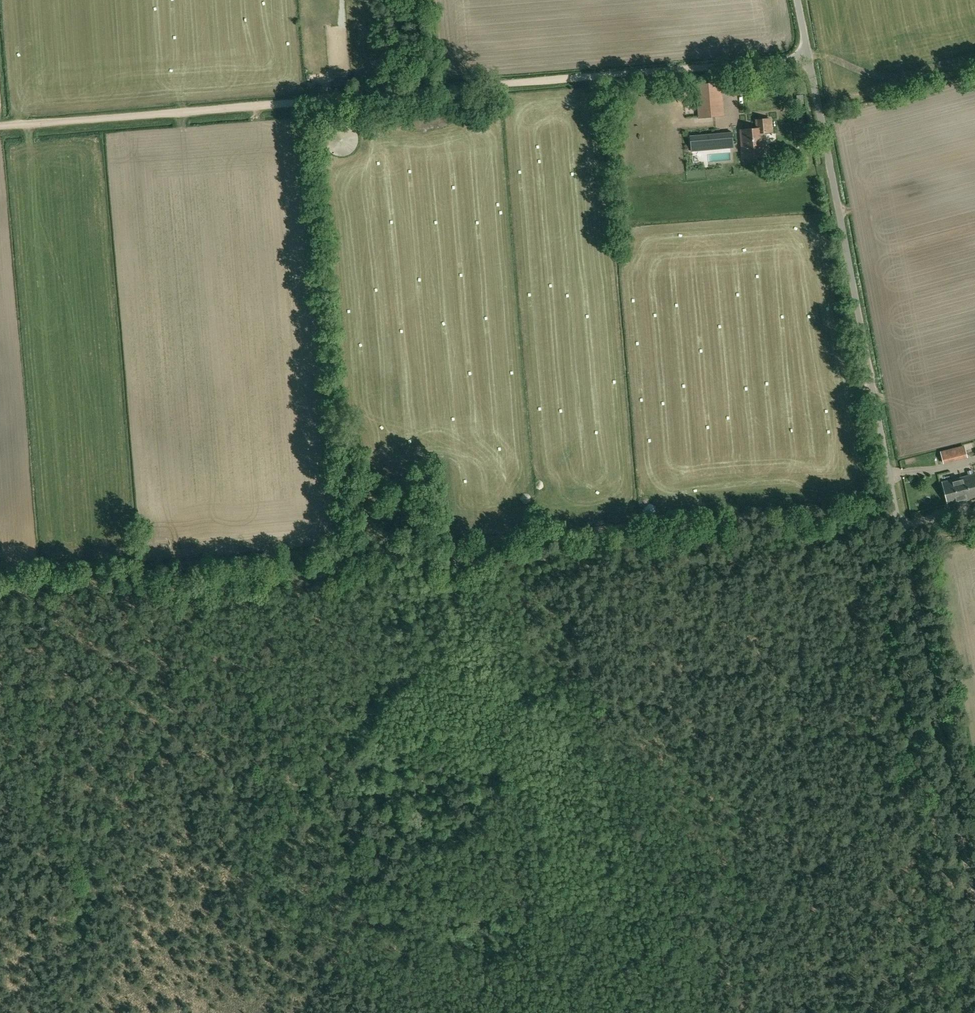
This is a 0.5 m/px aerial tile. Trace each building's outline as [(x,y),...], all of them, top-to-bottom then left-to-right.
[(348,76),(334,76),(334,86),(349,85),(348,76)] [(710,83),(697,84),(700,117),(723,115),(722,98),(711,99),(710,83)] [(757,128),(741,130),(743,158),(766,156),(764,132),(771,131),(770,119),(756,120),(757,128)] [(692,151),(716,149),(733,148),(732,131),(714,133),(690,135),(692,151)] [(953,450),(947,451),(949,460),(955,459),(953,450)] [(947,505),(974,498),(974,473),(942,481),(947,505)]
